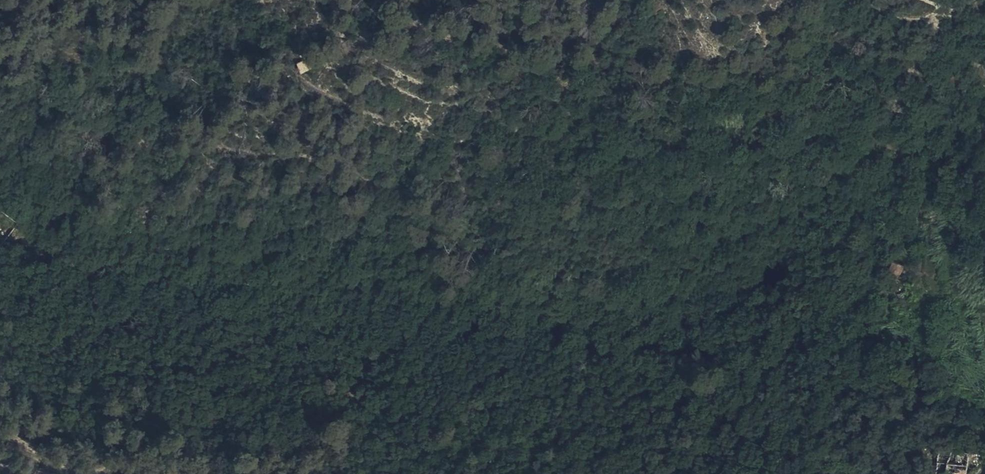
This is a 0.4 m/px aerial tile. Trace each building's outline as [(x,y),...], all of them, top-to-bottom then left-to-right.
[(285,53),(276,57),(280,64),(289,60),(285,53)] [(879,255),(869,255),(870,263),(880,262),(879,255)] [(947,473),(949,462),(937,461),(936,472),(947,473)]
